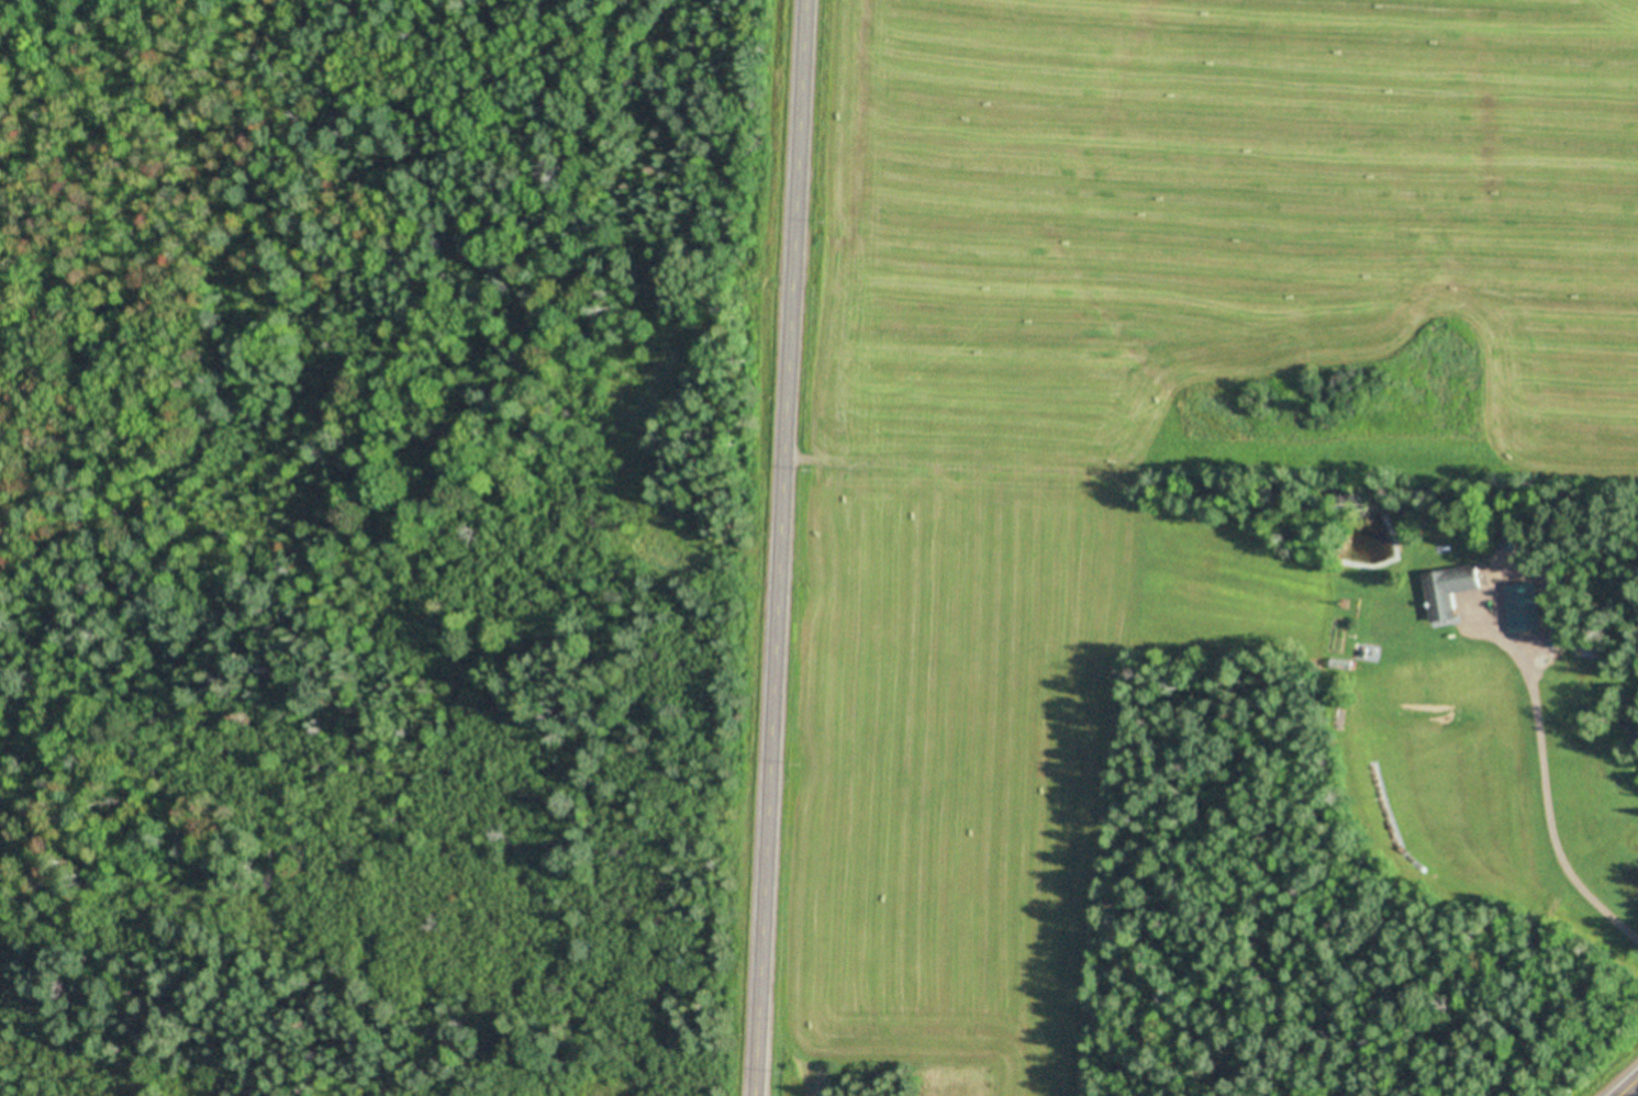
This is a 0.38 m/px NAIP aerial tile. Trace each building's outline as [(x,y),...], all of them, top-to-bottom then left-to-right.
[(1434,625),(1460,621),(1456,595),(1485,591),(1481,567),(1427,575),(1434,625)] [(1519,599),(1519,623),(1529,623),(1529,599),(1519,599)]
